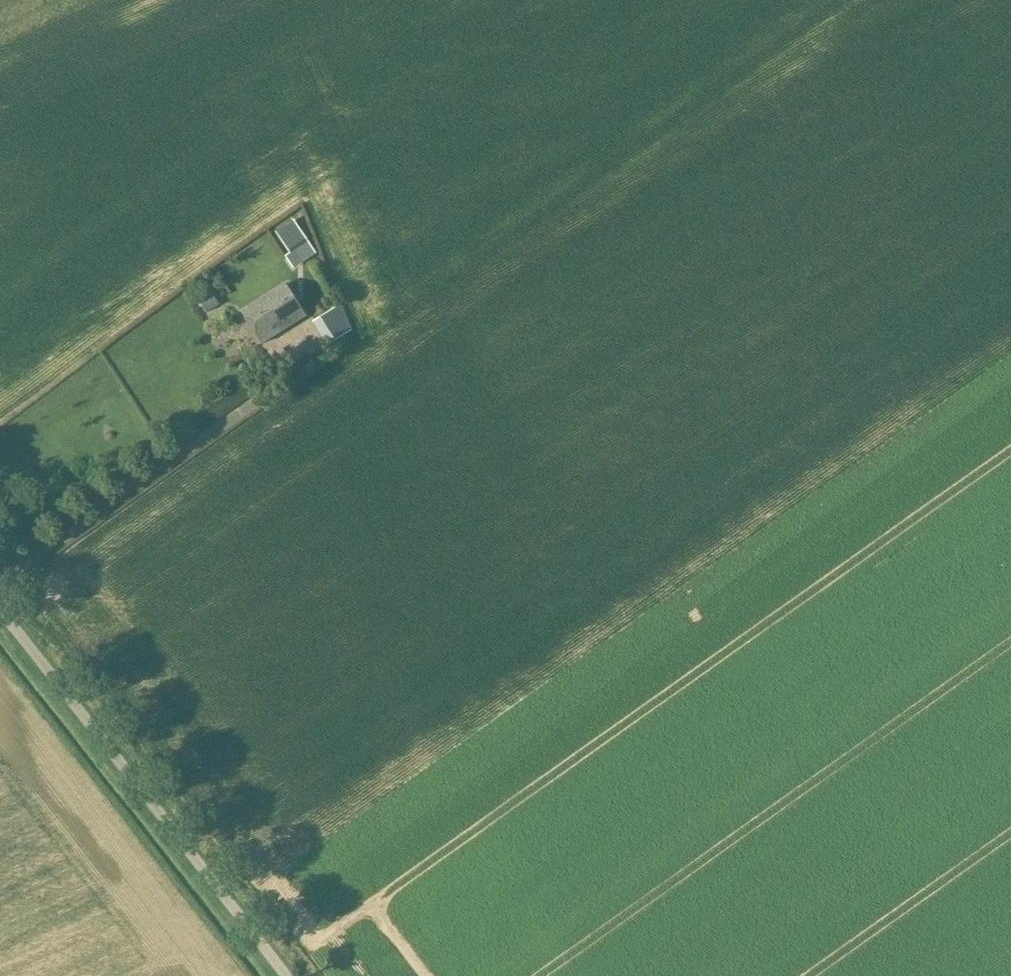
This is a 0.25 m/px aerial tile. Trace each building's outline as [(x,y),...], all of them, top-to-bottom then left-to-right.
[(299,219),(279,229),(290,252),(288,253),(294,265),(316,254),(299,219)] [(306,317),(287,286),(243,313),(262,345),(306,317)] [(214,294),(214,295),(209,287),(196,296),(200,303),(207,313),(220,304),(214,294)] [(335,308),(313,322),(328,346),(331,345),(336,352),(349,343),(345,336),(350,332),(335,308)]
